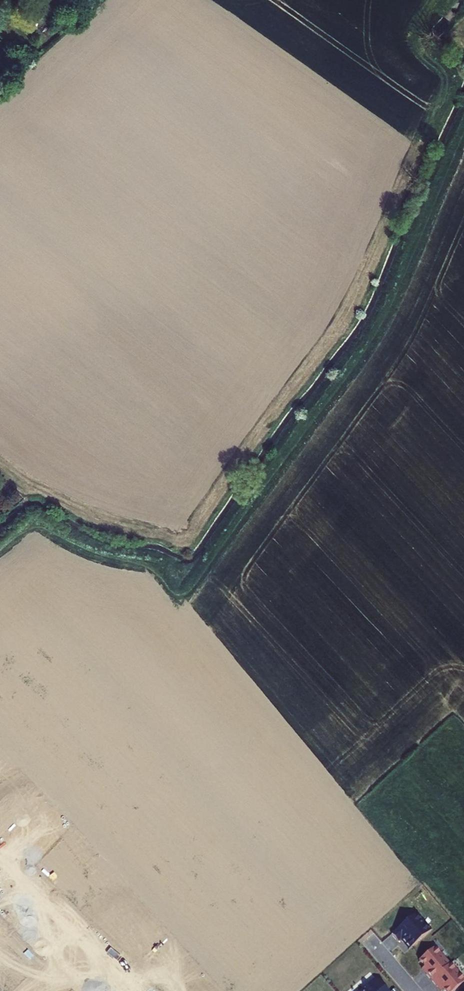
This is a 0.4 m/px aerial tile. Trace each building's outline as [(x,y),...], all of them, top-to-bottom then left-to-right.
[(419,912),(394,932),(400,940),(402,938),(406,942),(407,940),(411,941),(414,945),(433,929),(419,912)] [(428,973),(433,979),(452,964),(437,946),(421,959),(426,965),(430,971),(428,973)] [(433,979),(438,985),(439,984),(444,989),(446,990),(453,990),(463,982),(463,977),(453,963),(452,964),(433,979)] [(376,979),(362,990),(386,990),(376,979)]
